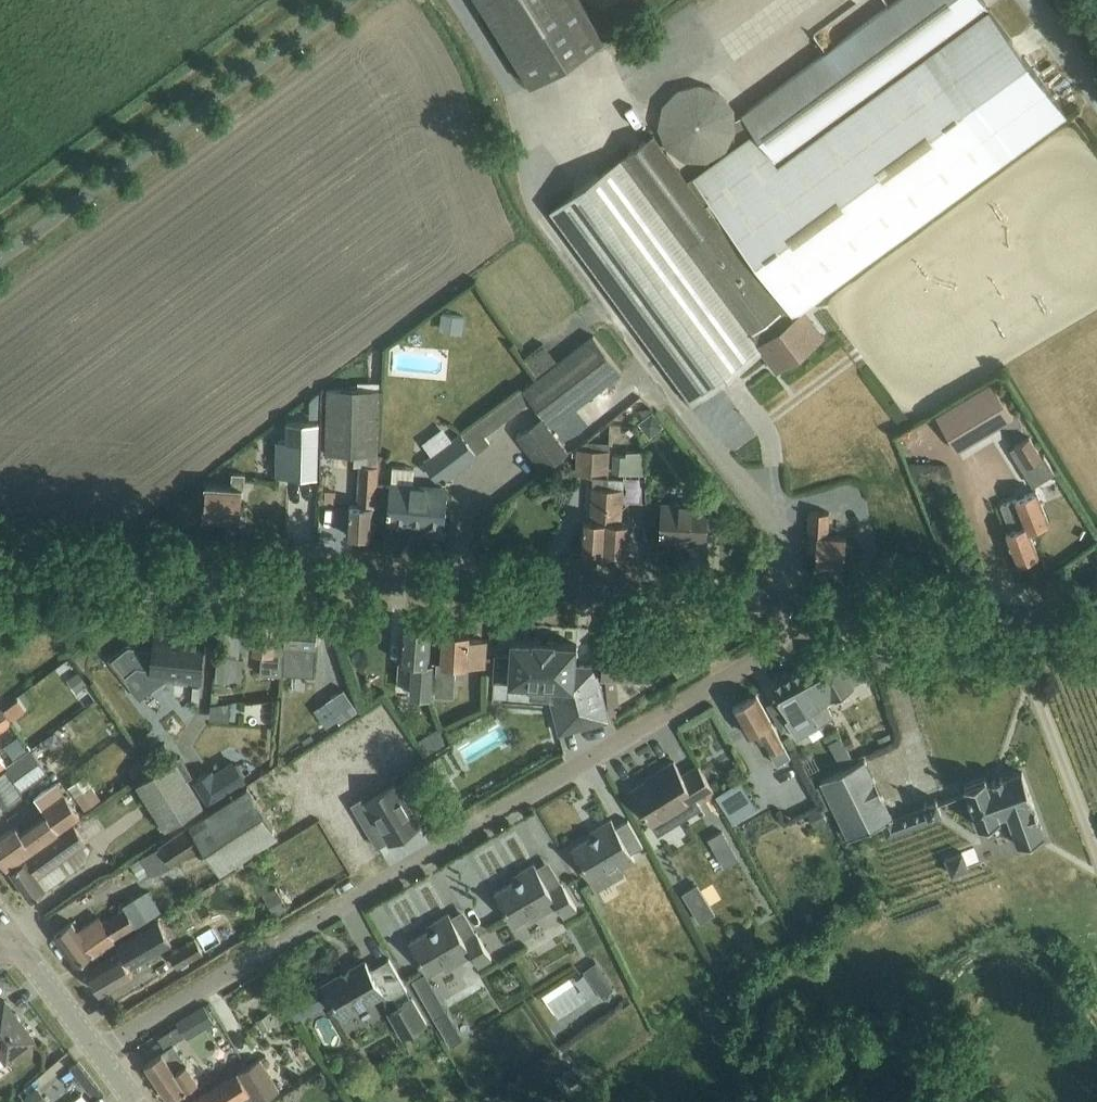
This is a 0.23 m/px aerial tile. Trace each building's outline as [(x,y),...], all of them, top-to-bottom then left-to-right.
[(530,86),(605,40),(580,0),(478,0),(530,86)] [(690,181),(688,183),(654,133),(552,208),(693,401),(768,346),(783,366),(778,369),(779,371),(827,336),(806,306),(1005,160),(1068,114),(984,0),(897,0),(742,114),(756,133),(690,181)] [(671,142),(743,140),(742,118),(674,120),(674,111),(670,111),(671,142)] [(441,328),(463,331),(465,314),(444,311),(441,328)] [(524,389),(553,425),(622,371),(594,334),(524,389)] [(524,354),(538,372),(558,356),(545,338),(524,354)] [(1013,416),(992,381),(938,413),(958,448),(1013,416)] [(532,400),(521,387),(461,434),(425,461),(438,477),(443,473),(447,478),(448,477),(477,455),(491,444),(485,435),(532,400)] [(377,455),(380,390),(328,388),(325,453),(377,455)] [(641,422),(652,435),(666,425),(655,411),(641,422)] [(567,450),(541,417),(517,435),(544,469),(567,450)] [(316,475),(318,420),(287,420),(286,439),(278,439),(277,474),(316,475)] [(1030,435),(1015,444),(1027,465),(1043,456),(1030,435)] [(608,470),(609,450),(577,449),(575,471),(591,472),(591,469),(608,470)] [(614,471),(646,473),(646,451),(627,450),(627,454),(615,453),(614,471)] [(377,466),(360,464),(357,505),(350,505),(348,535),(370,536),(372,507),(375,507),(377,466)] [(415,469),(393,467),(389,521),(422,524),(422,530),(443,532),(447,489),(414,486),(415,469)] [(231,486),(206,484),(204,514),(240,516),(242,487),(244,486),(245,473),(232,472),(231,486)] [(605,550),(608,477),(594,476),(591,519),(585,518),(583,549),(605,550)] [(624,478),(608,477),(605,550),(626,552),(628,522),(621,521),(624,478)] [(1049,521),(1036,490),(1002,504),(1012,529),(1007,531),(1019,562),(1039,554),(1029,529),(1049,521)] [(707,545),(710,505),(664,502),(661,537),(686,539),(686,543),(707,545)] [(845,565),(847,536),(827,535),(829,511),(811,510),(808,549),(818,550),(817,563),(845,565)] [(282,673),(285,620),(275,619),(275,618),(253,617),(251,649),(261,649),(259,672),(282,673)] [(285,620),(282,673),(283,673),(313,675),(315,645),(316,621),(285,619),(285,620)] [(430,694),(432,661),(427,661),(429,629),(403,628),(401,659),(413,660),(411,693),(430,694)] [(486,638),(468,637),(469,631),(443,630),(441,662),(436,662),(434,694),(453,695),(455,663),(484,664),(486,638)] [(201,683),(205,638),(180,636),(180,638),(154,635),(155,633),(154,633),(153,640),(152,647),(140,646),(129,645),(121,651),(112,659),(141,695),(164,677),(173,677),(173,680),(201,683)] [(511,654),(496,653),(494,679),(509,680),(509,682),(531,684),(531,697),(550,698),(559,732),(609,719),(596,665),(575,664),(576,643),(554,642),(554,640),(534,638),(534,641),(512,639),(511,654)] [(609,703),(620,703),(618,676),(627,676),(627,680),(644,680),(646,647),(612,646),(611,654),(602,653),(601,674),(601,678),(606,678),(609,703)] [(812,663),(802,668),(813,689),(808,692),(816,707),(811,710),(819,726),(820,725),(820,724),(834,716),(828,705),(827,705),(825,702),(826,701),(826,702),(854,686),(853,684),(838,656),(833,648),(810,660),(812,663)] [(240,682),(242,658),(216,655),(214,678),(240,682)] [(813,689),(802,668),(791,675),(785,673),(778,677),(776,683),(773,684),(789,715),(786,717),(797,737),(819,726),(811,710),(816,707),(808,692),(813,689)] [(78,669),(68,677),(77,689),(87,681),(78,669)] [(343,689),(327,699),(340,718),(341,720),(357,710),(343,689)] [(761,729),(779,762),(792,756),(757,694),(734,707),(749,735),(761,729)] [(19,700),(6,709),(13,720),(26,710),(19,700)] [(211,704),(209,717),(229,719),(231,702),(211,704)] [(10,720),(1,708),(0,709),(0,727),(10,720)] [(462,747),(470,760),(513,736),(506,722),(462,747)] [(420,738),(428,751),(446,740),(438,727),(420,738)] [(844,769),(856,762),(844,736),(831,742),(844,769)] [(30,749),(5,768),(21,790),(46,772),(30,749)] [(138,781),(164,826),(201,801),(175,757),(138,781)] [(850,838),(894,817),(865,758),(856,762),(844,769),(821,780),(850,838)] [(244,777),(233,760),(212,774),(209,770),(196,779),(210,800),(244,777)] [(142,761),(130,768),(135,776),(147,769),(142,761)] [(632,791),(651,823),(695,795),(700,804),(717,793),(700,765),(683,775),(675,761),(656,773),(658,775),(632,791)] [(1022,844),(1047,835),(1022,769),(1002,776),(1001,774),(991,777),(992,780),(986,782),(984,775),(965,782),(982,826),(1011,815),(1022,844)] [(2,806),(17,795),(16,794),(0,772),(0,808),(2,806)] [(392,785),(366,801),(376,818),(390,842),(405,833),(420,824),(419,822),(405,799),(418,791),(410,777),(397,785),(396,783),(392,785)] [(759,808),(741,779),(717,794),(735,822),(759,808)] [(44,810),(47,813),(22,830),(18,823),(0,836),(0,854),(8,865),(81,813),(57,780),(35,796),(44,810)] [(93,784),(75,796),(85,810),(103,798),(93,784)] [(246,786),(160,843),(172,861),(172,862),(203,842),(220,869),(277,832),(246,786)] [(458,793),(447,799),(454,811),(465,805),(458,793)] [(822,806),(811,812),(817,824),(829,818),(822,806)] [(599,832),(573,848),(591,879),(617,864),(620,868),(635,860),(632,853),(644,846),(629,819),(616,827),(612,819),(596,828),(599,832)] [(39,848),(10,869),(30,898),(46,886),(37,874),(42,870),(38,865),(46,859),(50,864),(81,842),(85,839),(74,824),(60,833),(39,849),(39,848)] [(728,839),(714,847),(725,866),(739,858),(728,839)] [(172,861),(160,843),(143,854),(155,872),(172,861)] [(952,875),(981,864),(975,848),(945,858),(952,875)] [(522,877),(496,892),(514,924),(540,909),(543,913),(557,905),(564,916),(578,909),(562,883),(550,890),(535,864),(520,873),(522,877)] [(699,880),(683,890),(703,920),(719,910),(699,880)] [(97,890),(100,906),(122,901),(119,886),(97,890)] [(275,887),(264,893),(269,904),(281,898),(275,887)] [(149,888),(124,903),(136,923),(161,908),(149,888)] [(114,937),(135,924),(125,907),(102,921),(104,924),(84,939),(71,921),(54,932),(75,962),(90,952),(92,955),(115,938),(114,937)] [(437,927),(410,942),(428,974),(455,958),(457,963),(472,954),(479,966),(492,958),(477,932),(465,939),(450,913),(434,922),(437,927)] [(578,924),(597,957),(613,948),(594,915),(578,924)] [(118,951),(88,969),(101,992),(132,972),(130,968),(126,962),(168,939),(165,933),(157,920),(115,945),(118,951)] [(178,965),(202,950),(195,937),(170,952),(178,965)] [(328,994),(310,1005),(314,1012),(333,1001),(341,1016),(383,992),(388,1001),(392,1009),(407,1035),(429,1023),(414,997),(400,1005),(395,997),(408,989),(389,958),(371,969),(366,961),(350,970),(350,971),(341,976),(324,986),(328,994)] [(456,980),(470,982),(471,968),(457,966),(456,980)] [(423,998),(436,990),(425,971),(412,979),(423,998)] [(605,974),(593,983),(602,996),(614,987),(605,974)] [(7,1060),(36,1038),(6,998),(0,1003),(0,1065),(7,1060)] [(204,1004),(177,1021),(188,1038),(214,1022),(204,1004)] [(269,1013),(258,1018),(263,1029),(275,1024),(269,1013)] [(456,1025),(443,1033),(450,1046),(463,1038),(456,1025)] [(171,1099),(199,1080),(174,1043),(146,1062),(171,1099)] [(249,1092),(255,1101),(260,1101),(280,1089),(260,1058),(189,1101),(233,1101),(249,1092)] [(104,1101),(100,1097),(103,1094),(77,1061),(74,1063),(68,1068),(95,1101),(94,1101),(105,1101),(104,1101)] [(575,1066),(557,1079),(565,1090),(583,1077),(575,1066)] [(49,1101),(37,1088),(25,1098),(29,1101),(49,1101)]
